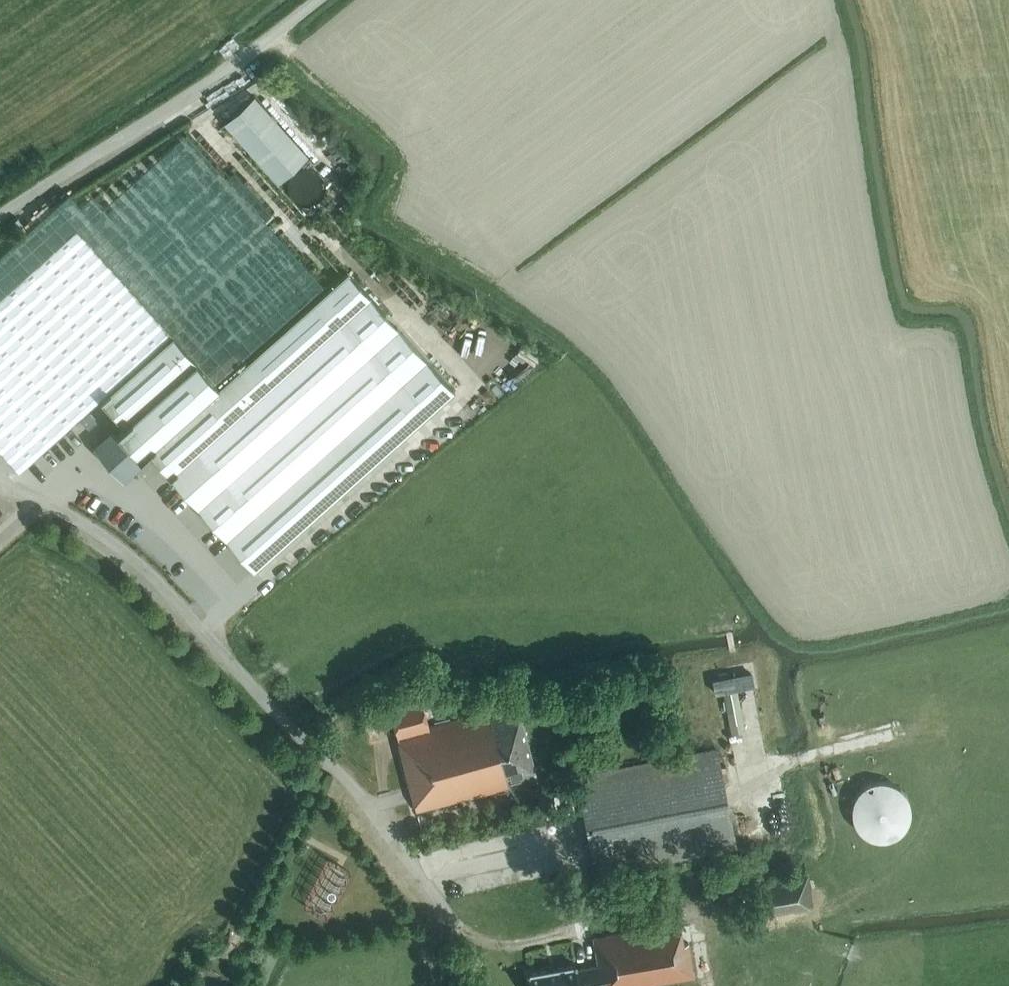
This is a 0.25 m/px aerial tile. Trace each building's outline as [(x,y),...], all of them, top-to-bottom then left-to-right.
[(254,96),(224,123),(277,182),(307,155),(254,96)] [(19,471),(100,399),(124,425),(117,432),(140,457),(147,451),(254,571),(453,391),(346,272),(218,387),(77,229),(0,298),(0,451),(19,471)] [(757,680),(727,681),(729,723),(759,722),(757,680)] [(543,692),(532,694),(534,706),(545,704),(543,692)] [(421,700),(390,708),(416,811),(508,787),(506,779),(510,778),(511,782),(536,776),(519,711),(490,718),(488,711),(428,727),(421,700)] [(577,776),(596,874),(736,847),(717,749),(577,776)] [(884,781),(880,781),(877,781),(875,781),(873,782),(870,782),(865,785),(862,787),(860,788),(859,790),(857,791),(856,793),(855,794),(854,796),(853,798),(852,800),(851,802),(851,804),(850,808),(850,811),(850,814),(851,816),(851,818),(852,820),(853,823),(855,827),(857,830),(860,833),(862,834),(863,835),(867,837),(870,838),(873,839),(875,840),(879,840),(882,840),(886,840),(889,839),(893,837),(897,835),(899,833),(902,830),(905,827),(906,825),(907,823),(908,820),(909,817),(910,814),(910,811),(910,809),(910,807),(909,805),(909,803),(908,801),(907,797),(905,795),(903,791),(901,789),(898,786),(895,785),(891,783),(888,782),(884,781)] [(806,875),(754,885),(759,916),(812,907),(806,875)] [(574,969),(574,967),(527,976),(529,985),(644,985),(695,977),(688,942),(683,943),(679,921),(592,937),(597,965),(574,969)]
